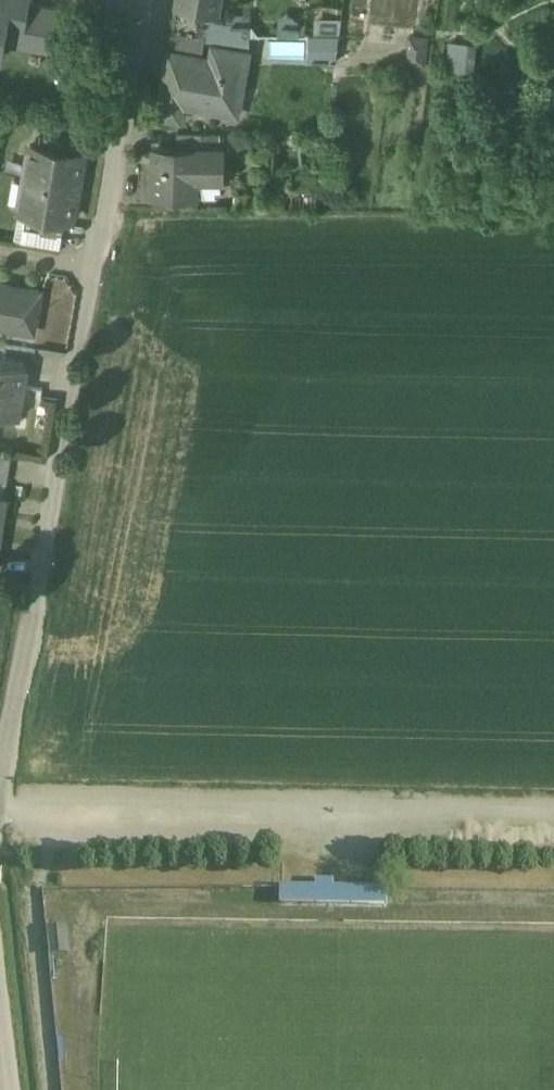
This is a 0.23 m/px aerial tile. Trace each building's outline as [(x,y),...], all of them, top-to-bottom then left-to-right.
[(2,44),(50,52),(58,8),(25,2),(26,0),(0,0),(0,53),(2,44)] [(177,5),(177,6),(200,10),(216,13),(219,0),(178,0),(177,5)] [(200,10),(177,6),(177,5),(175,5),(170,34),(205,35),(207,23),(198,21),(200,10)] [(205,35),(170,34),(168,47),(202,53),(205,35)] [(345,37),(308,36),(307,62),(344,63),(345,37)] [(426,40),(411,38),(407,63),(423,65),(426,40)] [(211,60),(178,55),(177,63),(168,61),(158,116),(178,119),(182,96),(195,98),(194,107),(236,114),(247,54),(213,48),(211,60)] [(79,140),(41,133),(38,147),(77,153),(79,140)] [(202,133),(176,133),(175,149),(196,150),(196,152),(202,152),(202,150),(202,133)] [(38,147),(32,146),(26,179),(77,188),(83,155),(77,153),(38,147)] [(154,172),(222,172),(222,150),(202,150),(202,152),(196,152),(196,150),(175,149),(154,149),(154,172)] [(222,172),(154,172),(153,196),(196,197),(196,178),(222,179),(222,172)] [(77,188),(26,179),(20,212),(27,213),(65,220),(72,221),(77,188)] [(65,220),(27,213),(24,227),(63,234),(65,220)] [(33,332),(40,293),(40,291),(0,285),(0,326),(33,332)] [(0,362),(0,414),(15,417),(24,367),(0,362)] [(0,452),(0,466),(9,468),(11,454),(0,452)] [(0,466),(0,481),(6,482),(9,468),(0,466)] [(392,886),(285,885),(285,905),(392,906),(392,886)]
